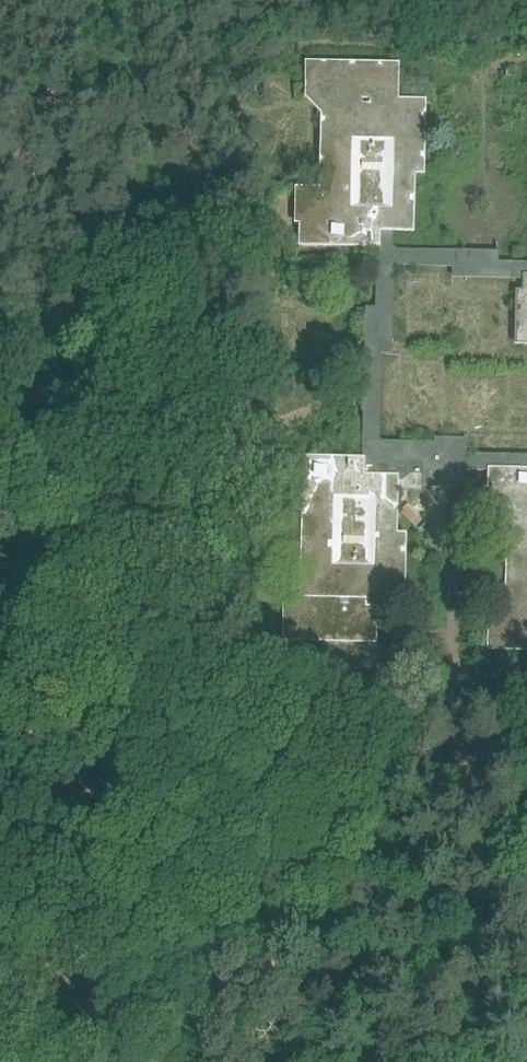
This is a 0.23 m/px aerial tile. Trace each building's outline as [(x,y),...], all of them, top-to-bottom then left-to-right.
[(498,263),(498,253),(391,250),(392,232),(413,233),(415,175),(424,175),(426,101),(398,101),(399,65),(305,62),(305,98),(321,116),(319,189),(295,188),(294,225),(299,225),(298,247),(377,249),(375,309),(365,308),(363,390),(362,389),(361,411),(362,411),(361,459),(283,457),(283,480),(278,480),(277,516),(301,517),(300,591),(282,607),(282,644),(376,645),(377,608),(405,609),(406,535),(397,535),(398,483),(402,483),(411,475),(422,475),(422,483),(464,484),(464,472),(487,472),(487,489),(483,489),(482,525),(505,526),(504,600),(488,616),(487,652),(526,653),(526,456),(468,455),(468,440),(434,439),(434,443),(383,442),(380,439),(381,355),(391,355),(393,270),(397,267),(452,268),(452,279),(522,280),(522,291),(515,291),(514,345),(526,345),(526,264),(498,263)]
